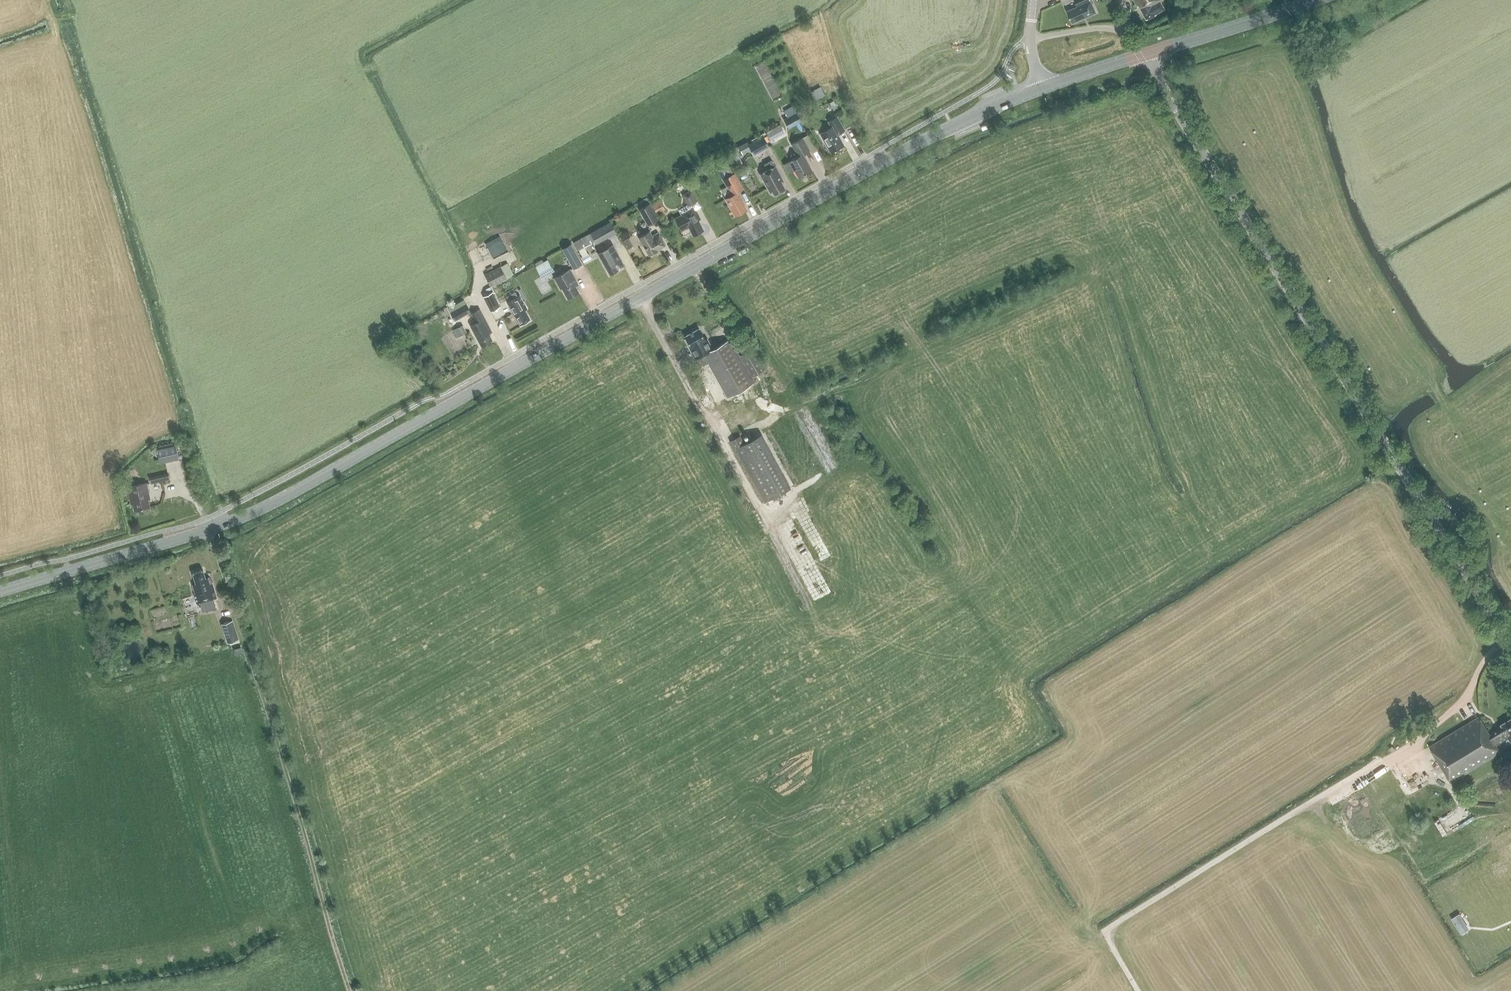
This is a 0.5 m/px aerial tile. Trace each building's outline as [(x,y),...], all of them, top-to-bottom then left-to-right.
[(1091,0),(1084,0),(1076,3),(1077,6),(1068,10),(1073,22),(1096,12),(1091,0)] [(1164,0),(1134,0),(1138,7),(1140,6),(1146,20),(1157,15),(1156,14),(1165,9),(1161,2),(1164,1),(1163,0),(1164,0)] [(811,91),(816,100),(825,96),(820,87),(811,91)] [(839,110),(834,101),(828,104),(834,113),(839,110)] [(801,121),(792,105),(783,111),(786,118),(783,119),(788,128),(801,121)] [(838,135),(845,131),(837,117),(828,122),(831,127),(820,133),(830,153),(844,145),(838,135)] [(780,123),(767,129),(771,137),(784,131),(780,123)] [(769,147),(764,136),(748,144),(754,155),(769,147)] [(789,162),(784,165),(788,173),(794,170),(798,178),(812,170),(803,155),(809,151),(802,138),(791,144),(798,157),(789,162)] [(734,167),(742,163),(736,150),(727,155),(734,167)] [(772,192),(774,195),(785,189),(781,182),(783,181),(772,160),(764,164),(767,170),(760,174),(770,193),(772,192)] [(747,210),(737,193),(743,189),(735,173),(733,174),(729,166),(720,171),(724,179),(723,180),(732,196),(725,199),(735,216),(747,210)] [(699,180),(691,177),(689,183),(697,186),(699,180)] [(691,190),(682,194),(688,206),(697,201),(691,190)] [(660,201),(659,200),(651,204),(656,213),(658,212),(661,216),(665,214),(663,209),(664,209),(660,201)] [(658,220),(649,204),(639,210),(648,225),(658,220)] [(682,231),(688,228),(693,236),(704,230),(698,221),(700,219),(694,207),(681,215),(675,219),(682,231)] [(578,250),(582,257),(580,258),(583,263),(591,259),(584,247),(594,241),(596,244),(616,232),(610,222),(573,243),(577,250),(578,250)] [(638,237),(641,242),(649,255),(657,250),(665,246),(657,232),(652,235),(649,230),(638,237)] [(499,236),(485,243),(493,257),(507,250),(499,236)] [(630,237),(624,240),(631,251),(636,249),(630,237)] [(570,244),(561,248),(572,268),(581,263),(570,244)] [(618,269),(624,266),(612,245),(598,253),(609,274),(618,270),(618,269)] [(554,271),(548,260),(536,267),(541,278),(554,271)] [(500,266),(484,274),(491,287),(507,279),(500,266)] [(561,288),(567,298),(578,292),(575,286),(578,285),(570,270),(554,278),(560,289),(561,288)] [(518,296),(515,291),(506,296),(509,301),(507,302),(519,325),(530,319),(525,310),(527,309),(520,295),(518,296)] [(482,297),(490,312),(499,307),(492,292),(482,297)] [(450,312),(454,320),(470,312),(466,304),(450,312)] [(481,346),(492,340),(488,334),(492,332),(480,309),(471,314),(476,323),(470,326),(481,346)] [(466,332),(462,325),(453,330),(457,337),(466,332)] [(707,338),(705,339),(699,328),(684,337),(691,349),(689,350),(695,359),(698,358),(703,365),(708,363),(727,398),(754,383),(729,340),(713,349),(707,338)] [(765,369),(753,348),(739,355),(751,377),(765,369)] [(702,382),(699,376),(691,380),(694,386),(702,382)] [(740,435),(730,441),(764,502),(791,487),(760,433),(743,442),(740,435)] [(179,458),(175,445),(156,449),(159,463),(179,458)] [(134,511),(150,507),(147,494),(148,494),(146,483),(127,487),(131,503),(133,503),(134,511)] [(819,567),(802,575),(814,600),(831,591),(819,567)] [(205,578),(202,569),(192,573),(196,586),(193,587),(195,593),(194,594),(196,601),(197,603),(201,602),(203,610),(216,606),(213,598),(216,597),(212,585),(210,585),(208,577),(205,578)] [(182,623),(176,602),(151,609),(157,630),(182,623)] [(231,621),(221,624),(227,643),(237,640),(231,621)] [(1429,746),(1451,782),(1501,752),(1496,745),(1508,737),(1510,742),(1510,718),(1505,721),(1506,723),(1494,731),(1489,733),(1479,716),(1429,746)] [(1423,832),(1428,842),(1440,836),(1435,826),(1423,832)] [(1459,914),(1451,919),(1461,934),(1469,929),(1459,914)]
